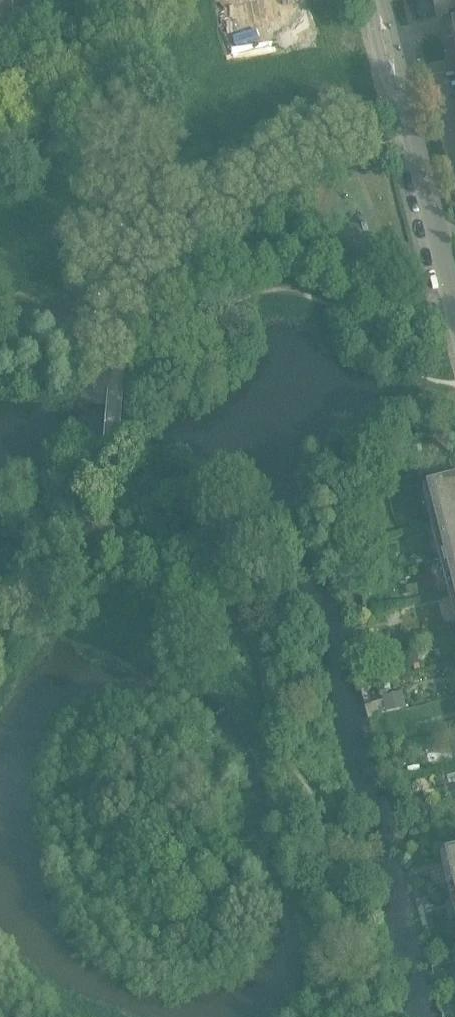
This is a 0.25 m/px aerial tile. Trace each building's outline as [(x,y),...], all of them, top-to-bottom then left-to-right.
[(435,1),(440,0),(443,14),(435,16),(436,18),(452,14),(454,27),(454,0),(435,0),(435,1)] [(428,492),(454,601),(454,485),(428,492)] [(382,633),(369,636),(371,645),(385,641),(382,633)] [(402,693),(382,697),(386,713),(406,709),(402,693)] [(418,766),(408,768),(409,776),(420,774),(418,766)] [(446,858),(454,895),(454,856),(446,858)]
